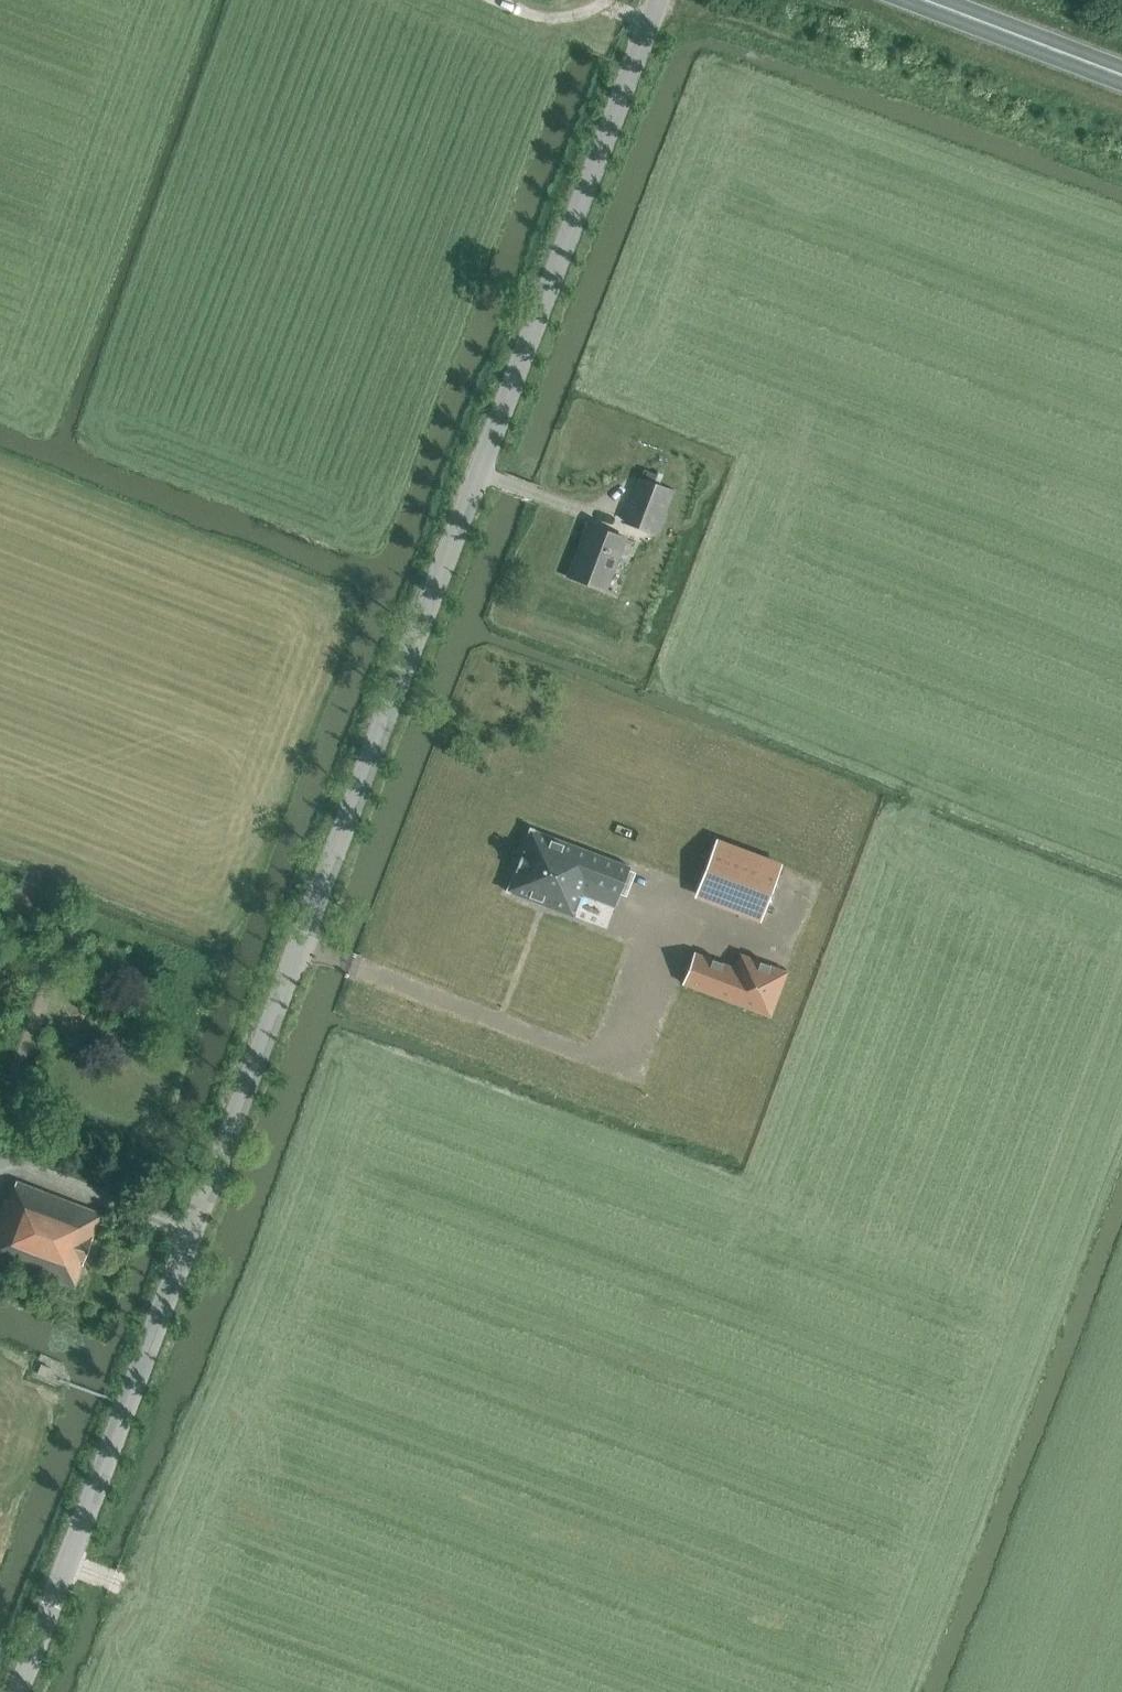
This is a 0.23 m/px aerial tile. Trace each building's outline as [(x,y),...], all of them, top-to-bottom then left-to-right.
[(646,469),(642,478),(660,485),(664,474),(658,472),(657,473),(646,469)] [(660,485),(642,478),(625,521),(659,534),(676,491),(660,485)] [(625,538),(589,524),(569,576),(606,590),(625,538)] [(574,916),(607,928),(615,906),(630,867),(533,830),(533,829),(531,828),(530,831),(531,831),(508,889),(507,891),(509,892),(510,892),(574,916)] [(697,886),(760,910),(782,854),(718,830),(697,886)] [(683,983),(771,1016),(787,972),(741,954),(736,968),(694,952),(683,983)] [(102,1214),(17,1182),(10,1202),(6,1200),(0,1217),(0,1260),(74,1288),(102,1214)]
